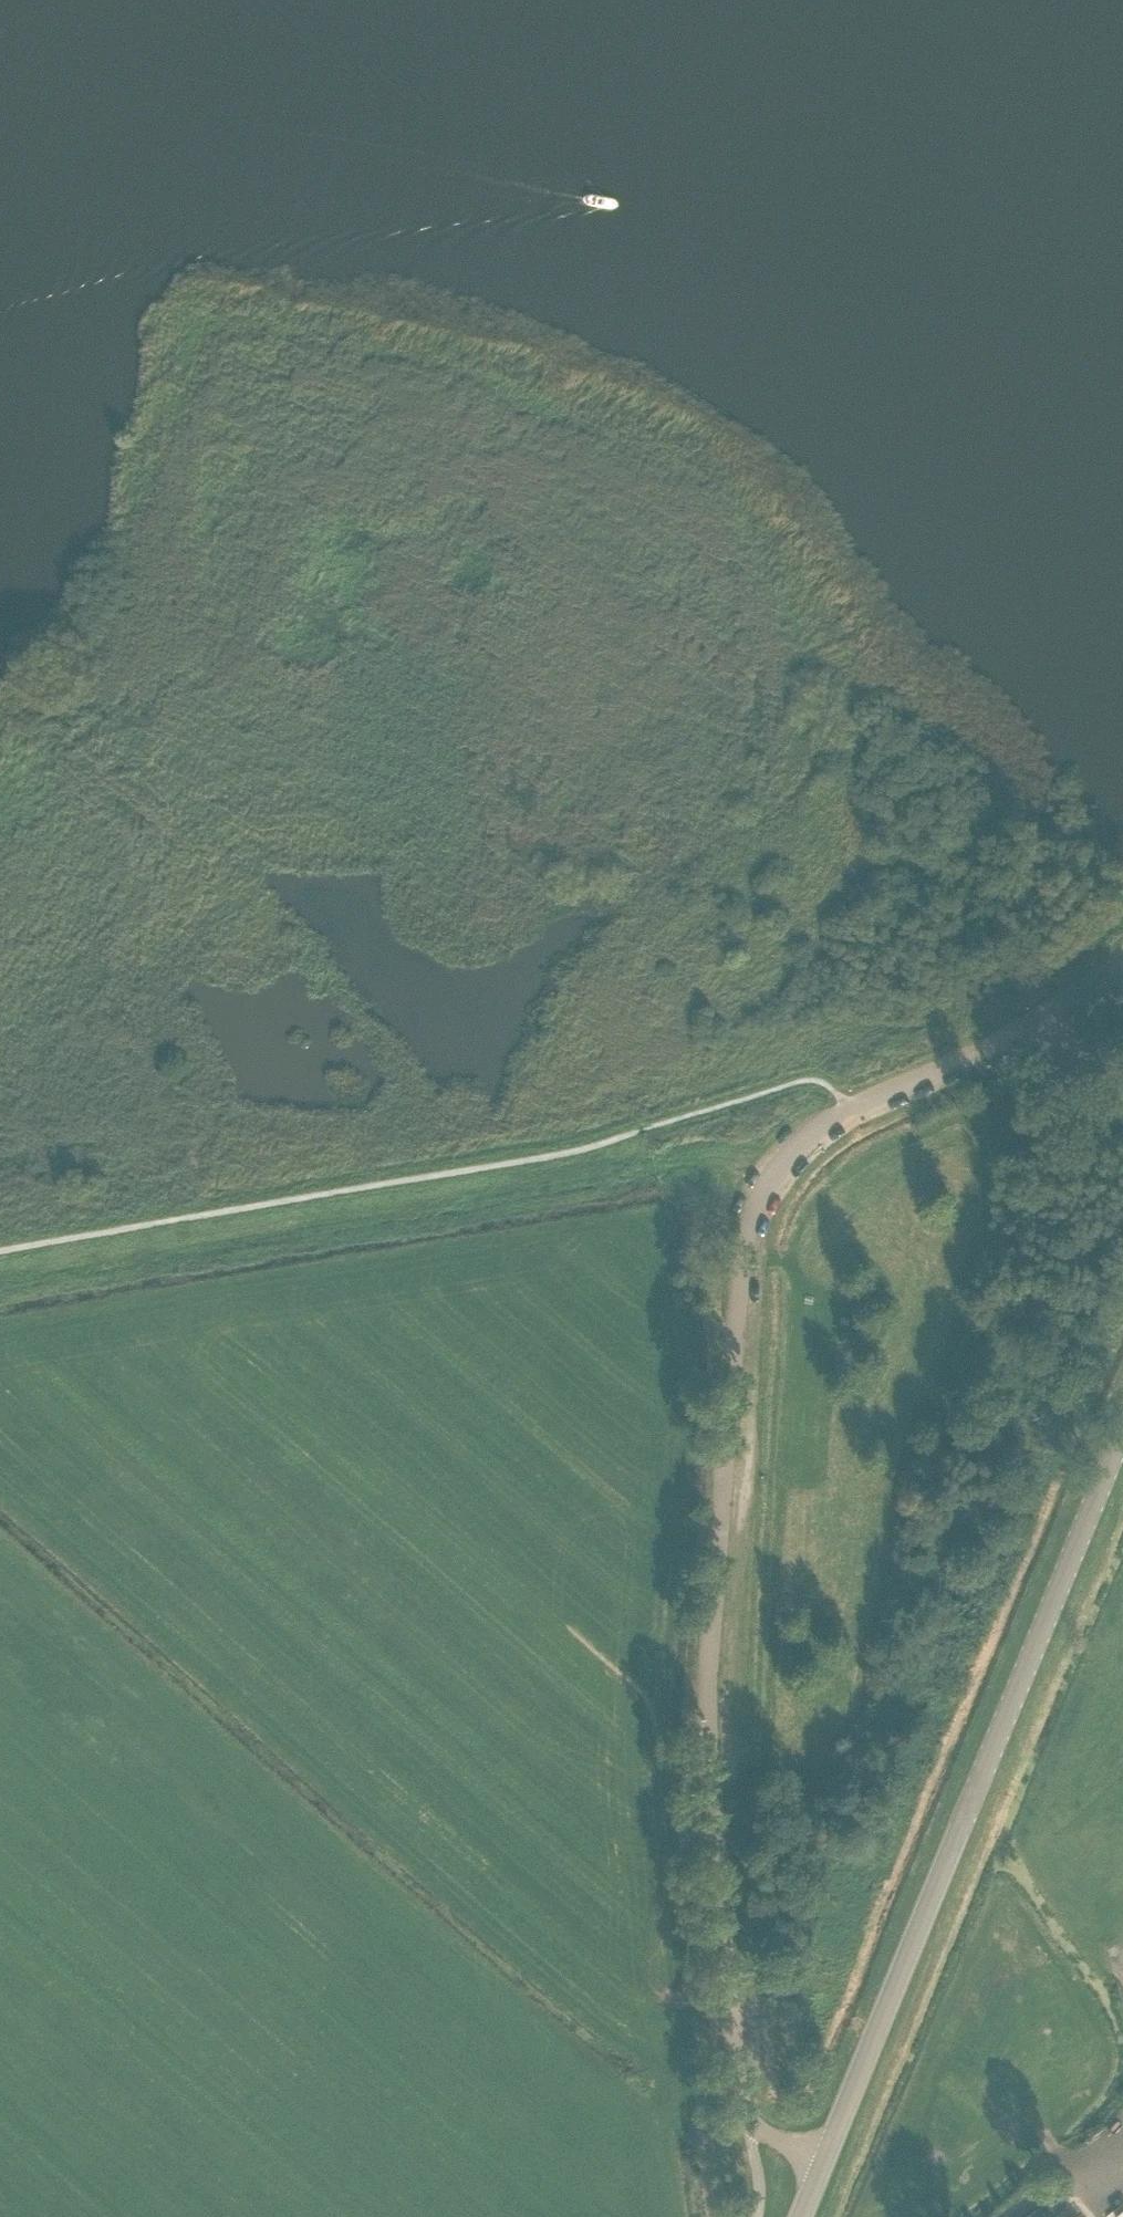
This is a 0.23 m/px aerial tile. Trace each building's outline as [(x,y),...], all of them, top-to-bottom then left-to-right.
[(1119,982),(1113,997),(1122,1001),(1122,984),(1119,982)] [(1039,2208),(1028,2216),(1046,2216),(1039,2208)]
